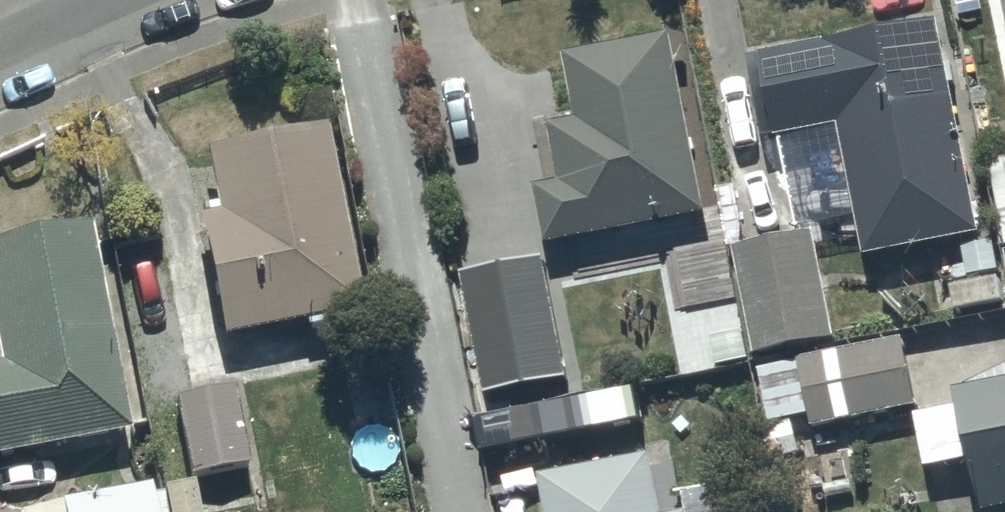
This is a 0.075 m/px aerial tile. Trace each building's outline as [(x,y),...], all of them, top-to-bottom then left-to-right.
[(838,132),(865,263),(980,240),(936,25),(762,61),(779,144),(838,132)] [(536,189),(549,250),(713,216),(676,37),(566,60),(579,125),(551,131),(562,184),(536,189)] [(200,224),(225,345),(308,328),(310,337),(328,333),(326,325),(366,317),(329,133),(206,158),(217,211),(205,214),(207,223),(200,224)] [(1004,250),(1004,161),(987,165),(1004,250)] [(130,440),(92,234),(0,250),(0,363),(1,369),(0,369),(0,463),(130,440)] [(817,237),(736,252),(756,361),(839,342),(817,237)] [(566,374),(546,284),(459,304),(479,393),(566,374)] [(757,373),(768,427),(807,420),(810,434),(919,411),(905,343),(757,373)] [(175,402),(191,481),(249,470),(234,391),(175,402)] [(978,511),(1004,511),(1004,399),(957,409),(958,412),(913,421),(924,476),(969,467),(978,511)] [(545,482),(551,511),(666,511),(655,460),(545,482)] [(167,511),(202,511),(198,485),(163,491),(164,497),(167,511)] [(164,497),(154,499),(152,490),(30,511),(167,511),(164,497)]
